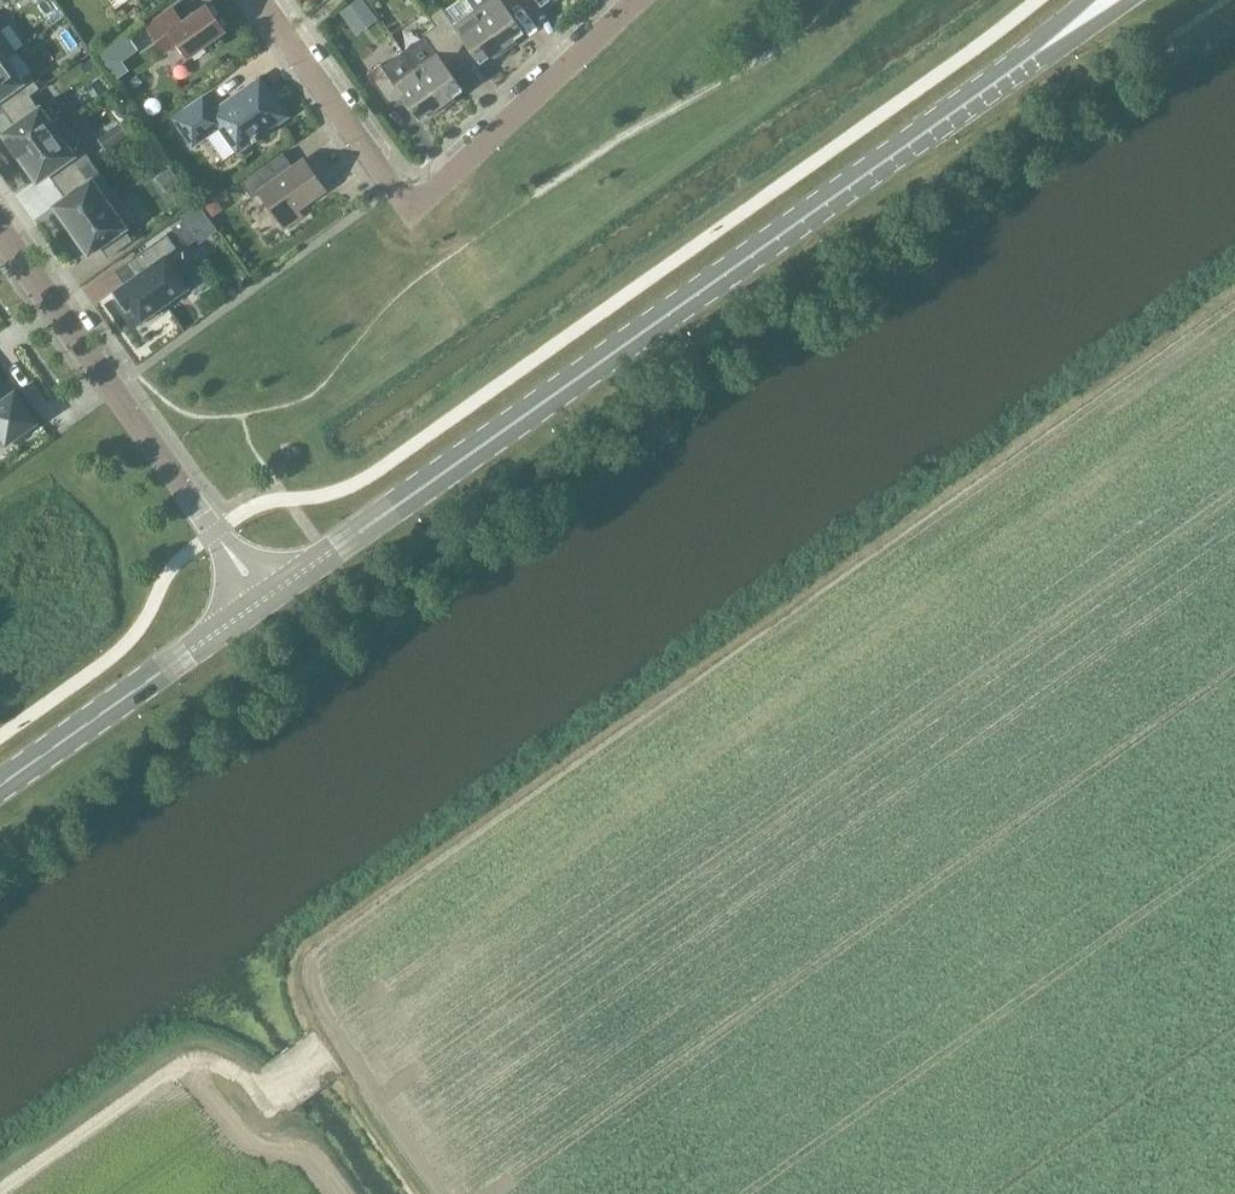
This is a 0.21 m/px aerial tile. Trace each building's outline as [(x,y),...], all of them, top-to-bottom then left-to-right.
[(474,10),(475,9),(503,49),(517,41),(514,37),(523,31),(505,4),(511,0),(467,0),(474,10)] [(171,7),(146,25),(164,50),(177,41),(187,55),(224,29),(206,3),(181,21),(171,7)] [(475,9),(474,10),(454,24),(441,6),(428,15),(435,25),(449,44),(461,35),(479,62),(488,55),(491,58),(503,49),(475,9)] [(456,53),(449,44),(435,25),(422,34),(424,37),(404,51),(442,107),(456,98),(453,95),(462,89),(443,62),(456,53)] [(14,51),(0,32),(0,61),(14,51)] [(0,61),(0,106),(4,112),(29,95),(39,88),(29,73),(19,80),(4,59),(14,52),(14,51),(0,61)] [(429,116),(442,107),(404,51),(383,67),(380,63),(367,73),(387,102),(399,93),(418,120),(427,113),(429,116)] [(203,98),(174,117),(192,143),(219,124),(237,149),(251,139),(252,141),(257,138),(256,136),(280,119),(281,110),(259,79),(213,112),(203,98)] [(29,95),(4,112),(14,125),(4,132),(8,139),(6,141),(16,154),(18,153),(20,155),(55,130),(65,123),(68,120),(52,98),(38,107),(29,95)] [(22,158),(20,160),(30,173),(32,172),(37,179),(47,172),(56,185),(80,167),(91,160),(65,123),(55,130),(20,155),(22,158)] [(283,153),(241,182),(252,197),(259,192),(284,228),(302,215),(297,208),(324,188),(304,159),(293,167),(283,153)] [(80,167),(56,185),(65,198),(55,205),(60,212),(58,213),(67,227),(69,225),(71,228),(117,196),(91,160),(80,167)] [(117,196),(71,228),(73,231),(71,232),(81,246),(83,244),(88,251),(98,244),(107,257),(132,239),(123,226),(133,219),(117,196)] [(139,272),(115,289),(127,306),(130,304),(141,318),(145,316),(147,319),(161,310),(158,306),(187,286),(172,264),(183,256),(167,233),(129,259),(139,272)] [(1,430),(6,438),(32,420),(14,394),(8,398),(0,387),(0,431),(1,430)]
